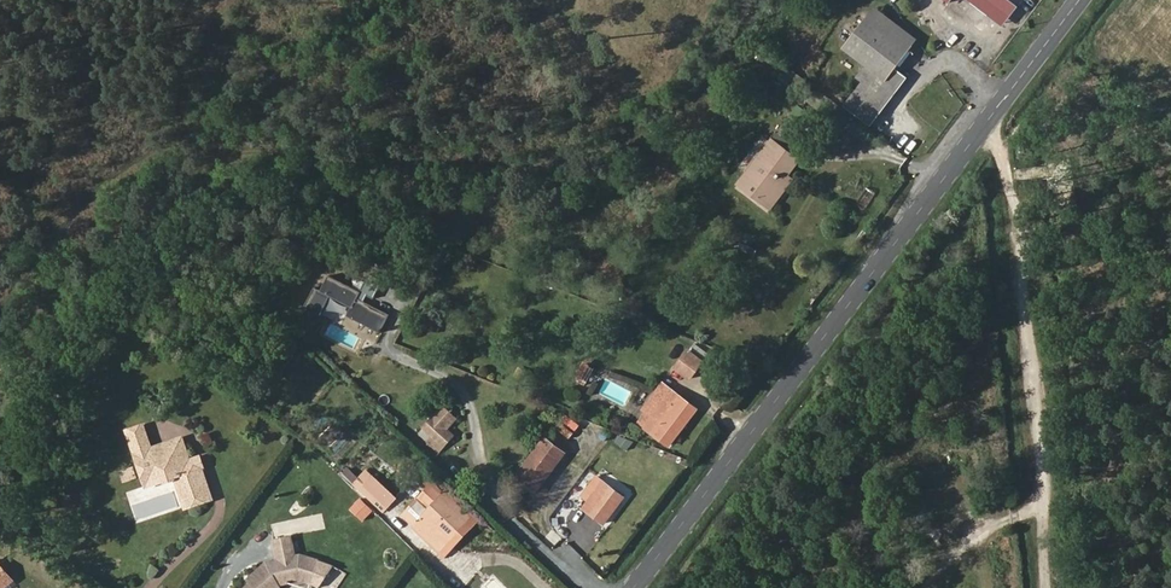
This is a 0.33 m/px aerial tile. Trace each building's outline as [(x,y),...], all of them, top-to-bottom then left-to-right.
[(1019,7),(1010,0),(968,0),(1004,27),(1019,7)] [(855,79),(861,83),(845,105),(873,126),(908,80),(896,71),(918,41),(875,7),(841,51),(862,66),(855,79)] [(773,140),(738,188),(743,192),(778,145),(773,140)] [(788,177),(799,161),(778,145),(743,192),(763,208),(782,183),(776,178),(781,171),(788,177)] [(763,208),(769,213),(794,181),(788,177),(781,171),(776,178),(782,183),(763,208)] [(320,294),(314,291),(303,310),(319,319),(329,300),(350,311),(345,320),(377,338),(387,320),(356,303),(360,297),(328,279),(320,294)] [(689,353),(677,369),(692,380),(703,364),(689,353)] [(594,370),(586,364),(577,378),(585,384),(594,370)] [(645,411),(654,419),(646,429),(670,447),(699,409),(683,397),(681,399),(664,386),(645,411)] [(458,438),(452,431),(460,421),(443,405),(423,429),(432,440),(429,443),(440,455),(458,438)] [(150,462),(147,453),(138,430),(123,436),(136,468),(150,462)] [(516,478),(535,496),(567,455),(546,438),(516,478)] [(185,465),(176,443),(147,453),(150,462),(136,468),(140,480),(154,475),(158,484),(171,479),(180,505),(192,500),(194,507),(208,502),(195,470),(192,472),(189,464),(185,465)] [(390,499),(364,473),(351,487),(361,497),(374,509),(377,512),(390,499)] [(140,480),(144,491),(158,484),(154,475),(140,480)] [(432,481),(401,512),(413,526),(445,493),(432,481)] [(582,508),(604,526),(626,499),(604,481),(582,508)] [(441,553),(473,521),(445,493),(413,526),(441,553)] [(374,509),(361,497),(352,505),(365,518),(374,509)] [(180,505),(183,512),(194,507),(192,500),(180,505)] [(245,587),(271,587),(272,587),(273,587),(283,587),(285,587),(283,584),(294,583),(308,587),(314,562),(298,558),(293,560),(287,539),(270,543),(271,555),(276,562),(263,564),(245,580),(248,585),(245,587)] [(0,563),(0,587),(6,587),(15,581),(0,563)]
